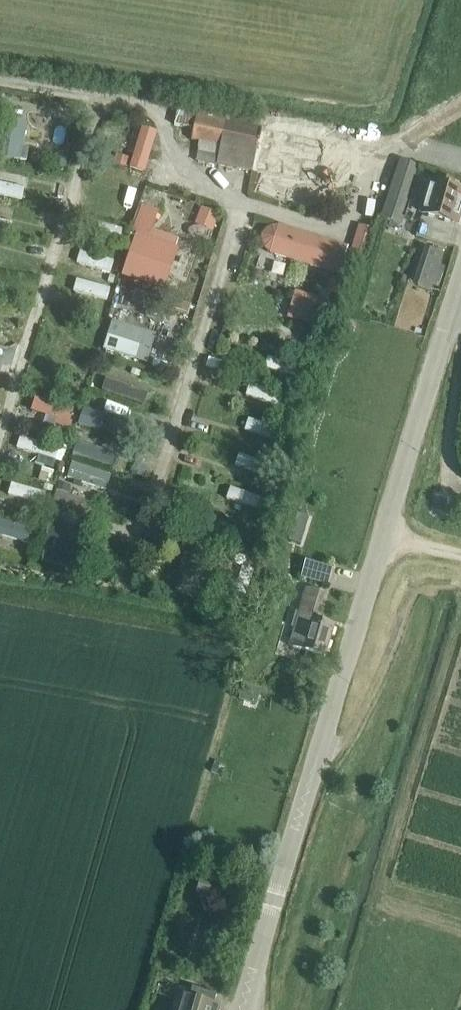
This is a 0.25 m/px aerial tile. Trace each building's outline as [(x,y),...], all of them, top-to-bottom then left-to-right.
[(179,105),(175,127),(194,131),(192,142),(199,143),(196,162),(217,166),(253,173),(262,131),(225,124),(228,111),(205,107),(199,105),(199,106),(198,109),(179,105)] [(268,131),(260,169),(313,179),(320,142),(268,131)] [(401,163),(381,221),(386,223),(397,226),(399,220),(403,222),(414,193),(422,169),(401,163)] [(420,213),(425,214),(456,224),(460,209),(460,192),(453,190),(455,183),(443,180),(442,184),(439,184),(437,190),(428,187),(420,213)] [(158,216),(153,211),(142,211),(133,235),(130,234),(125,249),(131,251),(121,277),(164,293),(179,252),(175,250),(178,242),(152,232),(158,216)] [(265,253),(270,255),(333,275),(342,248),(275,228),(273,227),(265,232),(262,238),(261,244),(265,253)] [(372,231),(364,229),(359,227),(356,236),(349,258),(362,262),(372,231)] [(425,248),(413,286),(431,292),(432,286),(439,266),(443,254),(425,248)] [(296,293),(288,320),(322,330),(330,303),(296,293)] [(112,325),(104,352),(146,365),(154,337),(112,325)] [(206,599),(216,562),(187,555),(178,591),(206,599)] [(328,585),(332,573),(307,566),(304,578),(328,585)] [(297,621),(289,648),(325,659),(334,628),(317,623),(325,596),(306,590),(299,611),(297,621)] [(247,687),(242,702),(258,707),(263,693),(247,687)] [(229,886),(203,878),(197,897),(223,905),(229,886)] [(190,1002),(185,1001),(183,1009),(216,1009),(214,1009),(217,997),(193,990),(190,1002)]
